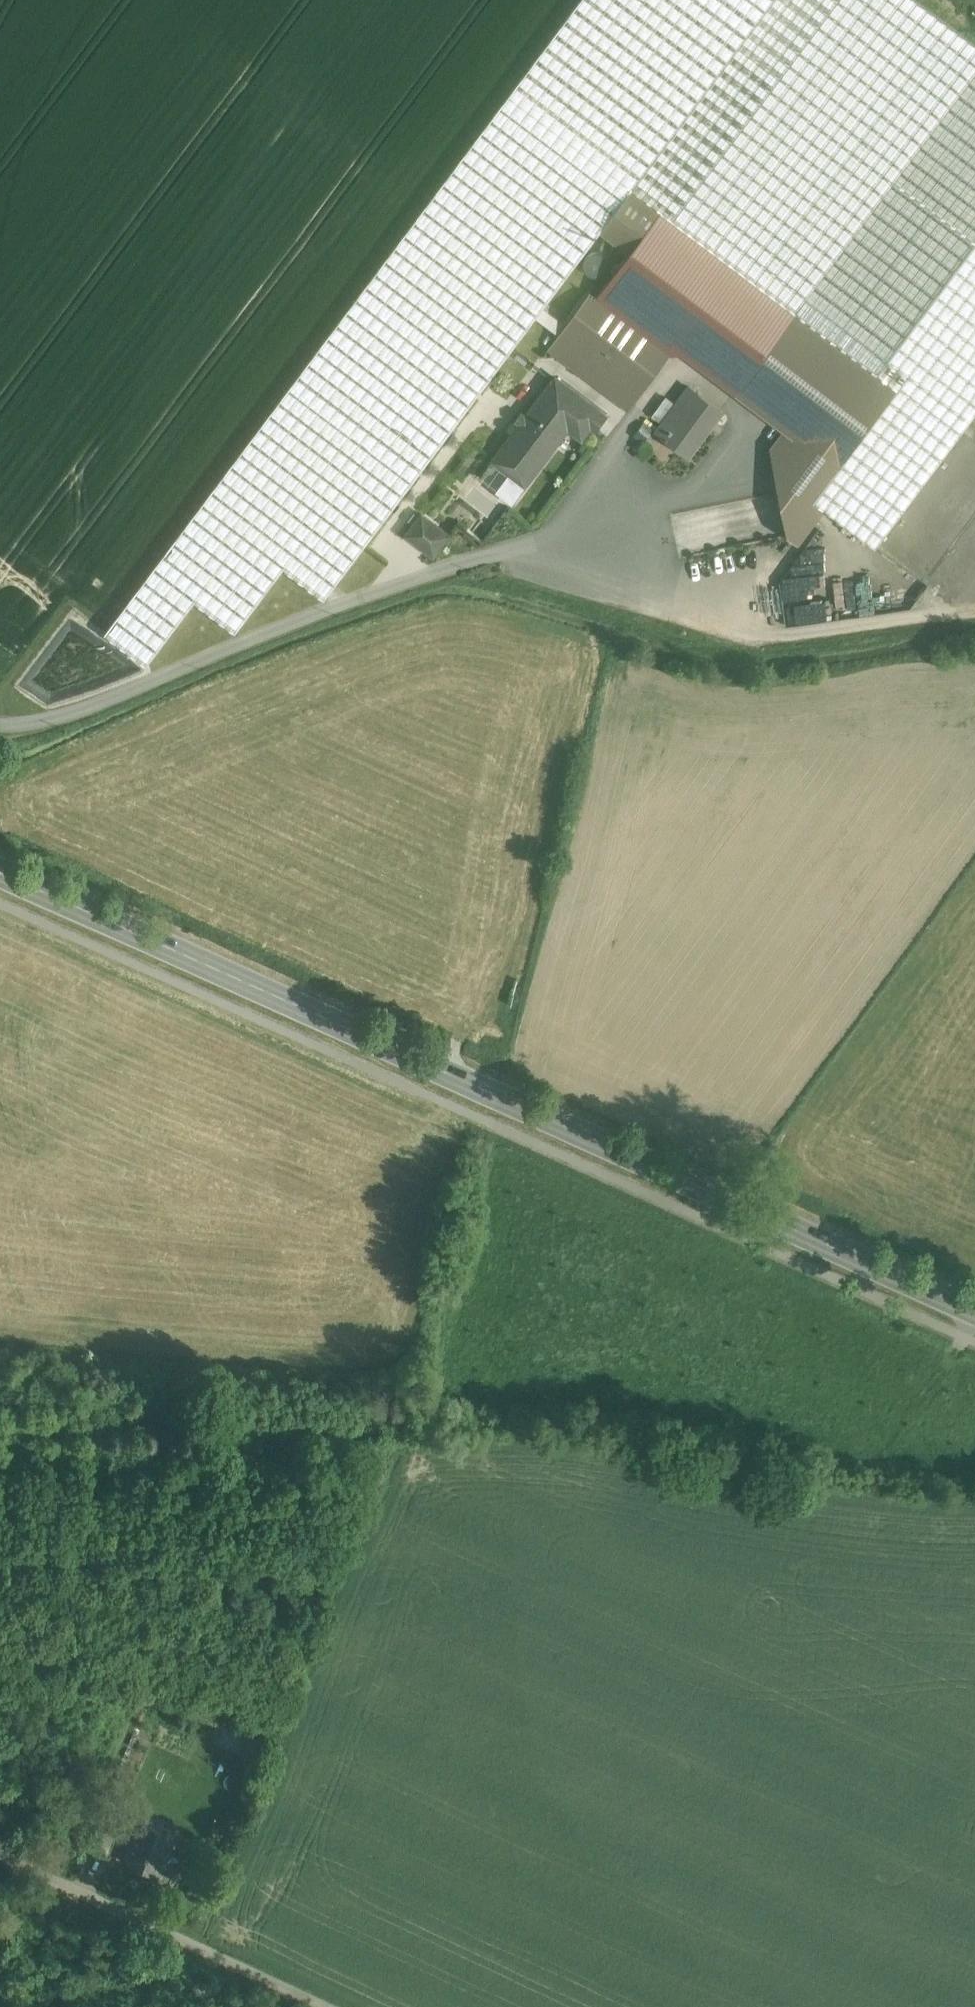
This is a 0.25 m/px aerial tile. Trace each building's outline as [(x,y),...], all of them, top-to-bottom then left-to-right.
[(106,633),(148,664),(196,600),(237,631),(285,567),(326,598),(601,231),(632,189),(797,312),(898,387),(815,499),(825,507),(877,546),(974,415),(974,43),(918,0),(581,0),(106,633)] [(797,312),(632,189),(601,231),(630,252),(596,298),(670,354),(689,350),(739,388),(797,312)] [(596,298),(590,293),(548,349),(629,410),(670,354),(596,298)] [(898,387),(797,312),(739,388),(789,425),(772,447),(790,535),(799,542),(825,507),(815,499),(898,387)] [(606,415),(556,377),(494,459),(525,483),(569,426),(582,436),(591,424),(596,428),(606,415)] [(689,389),(658,432),(689,455),(720,411),(689,389)] [(450,534),(423,513),(407,534),(434,554),(450,534)] [(172,1835),(134,1819),(128,1832),(134,1835),(123,1860),(151,1872),(150,1878),(150,1882),(154,1886),(157,1887),(162,1888),(167,1885),(170,1880),(179,1859),(165,1853),(172,1835)]
